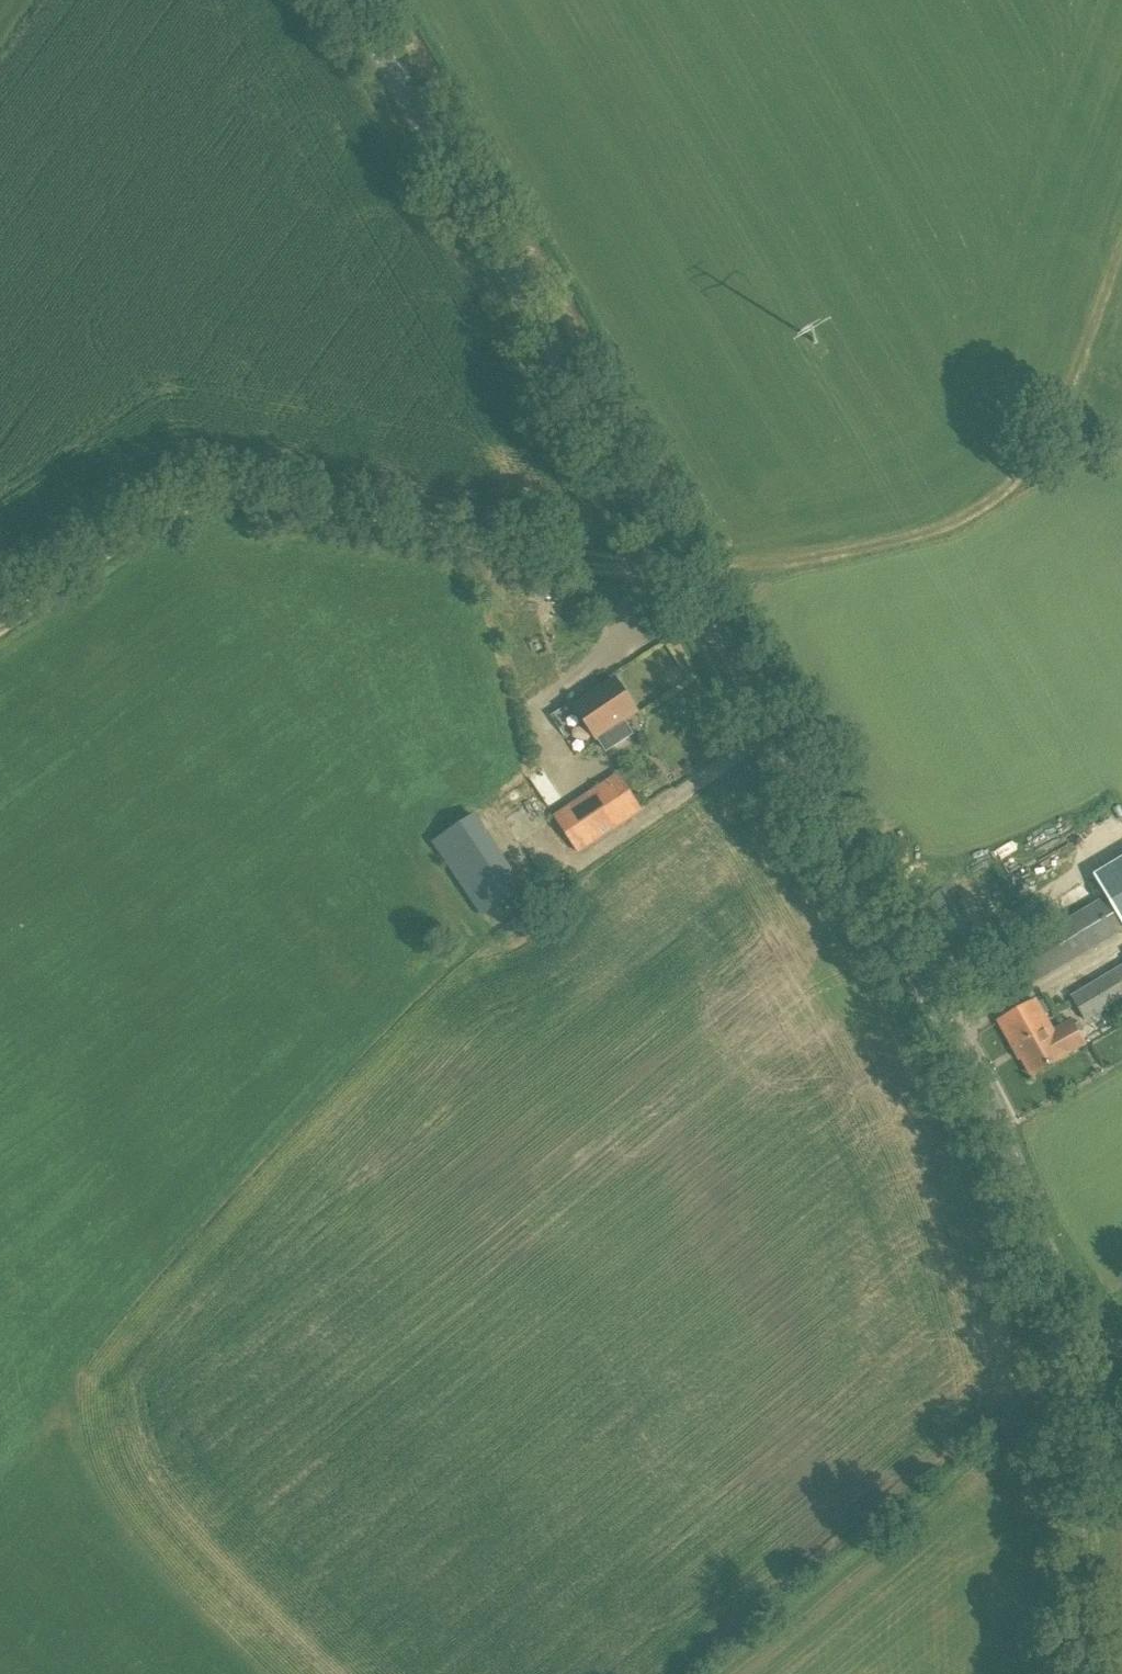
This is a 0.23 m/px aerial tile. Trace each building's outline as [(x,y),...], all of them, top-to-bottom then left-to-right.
[(539,576),(521,574),(520,584),(538,587),(539,576)] [(618,679),(577,706),(594,737),(597,736),(606,750),(634,732),(624,718),(638,709),(618,679)] [(577,851),(642,808),(618,773),(554,816),(577,851)] [(481,916),(525,887),(475,812),(431,841),(481,916)] [(1095,875),(1121,920),(1121,859),(1095,875)] [(1007,951),(1028,987),(1121,930),(1121,920),(1105,894),(1007,951)] [(1121,999),(1121,964),(1069,996),(1085,1021),(1121,999)] [(1015,1046),(1016,1047),(1032,1075),(1087,1043),(1071,1019),(1054,1029),(1036,999),(998,1021),(1013,1048),(1015,1046)]
